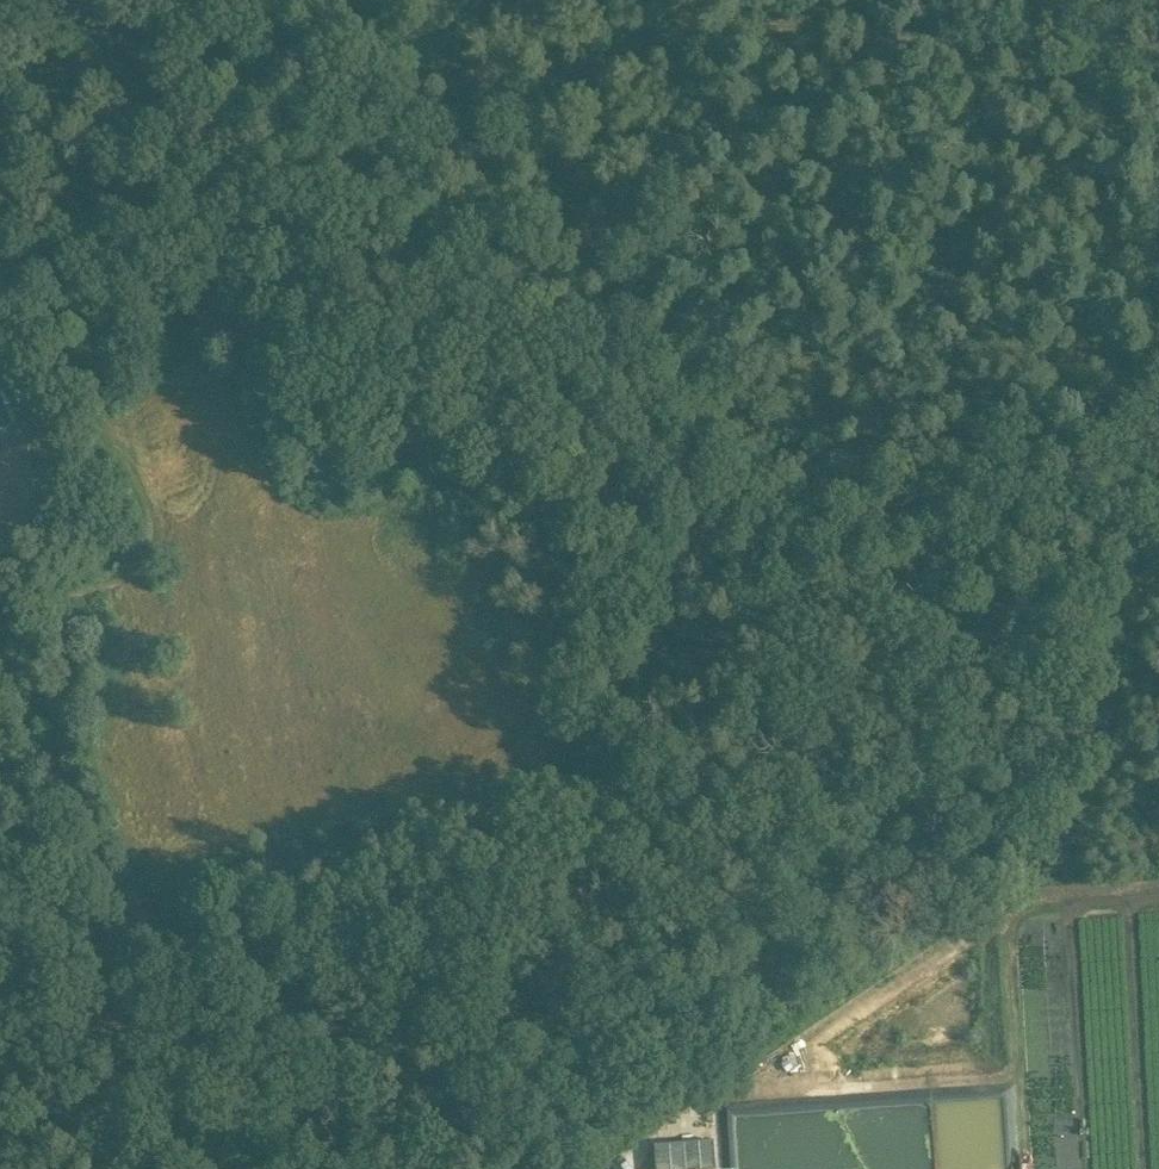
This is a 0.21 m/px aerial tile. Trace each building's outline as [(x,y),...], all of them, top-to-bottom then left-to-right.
[(41,437),(18,371),(0,377),(0,452),(41,437)] [(712,1145),(655,1149),(656,1168),(714,1168),(712,1145)]
